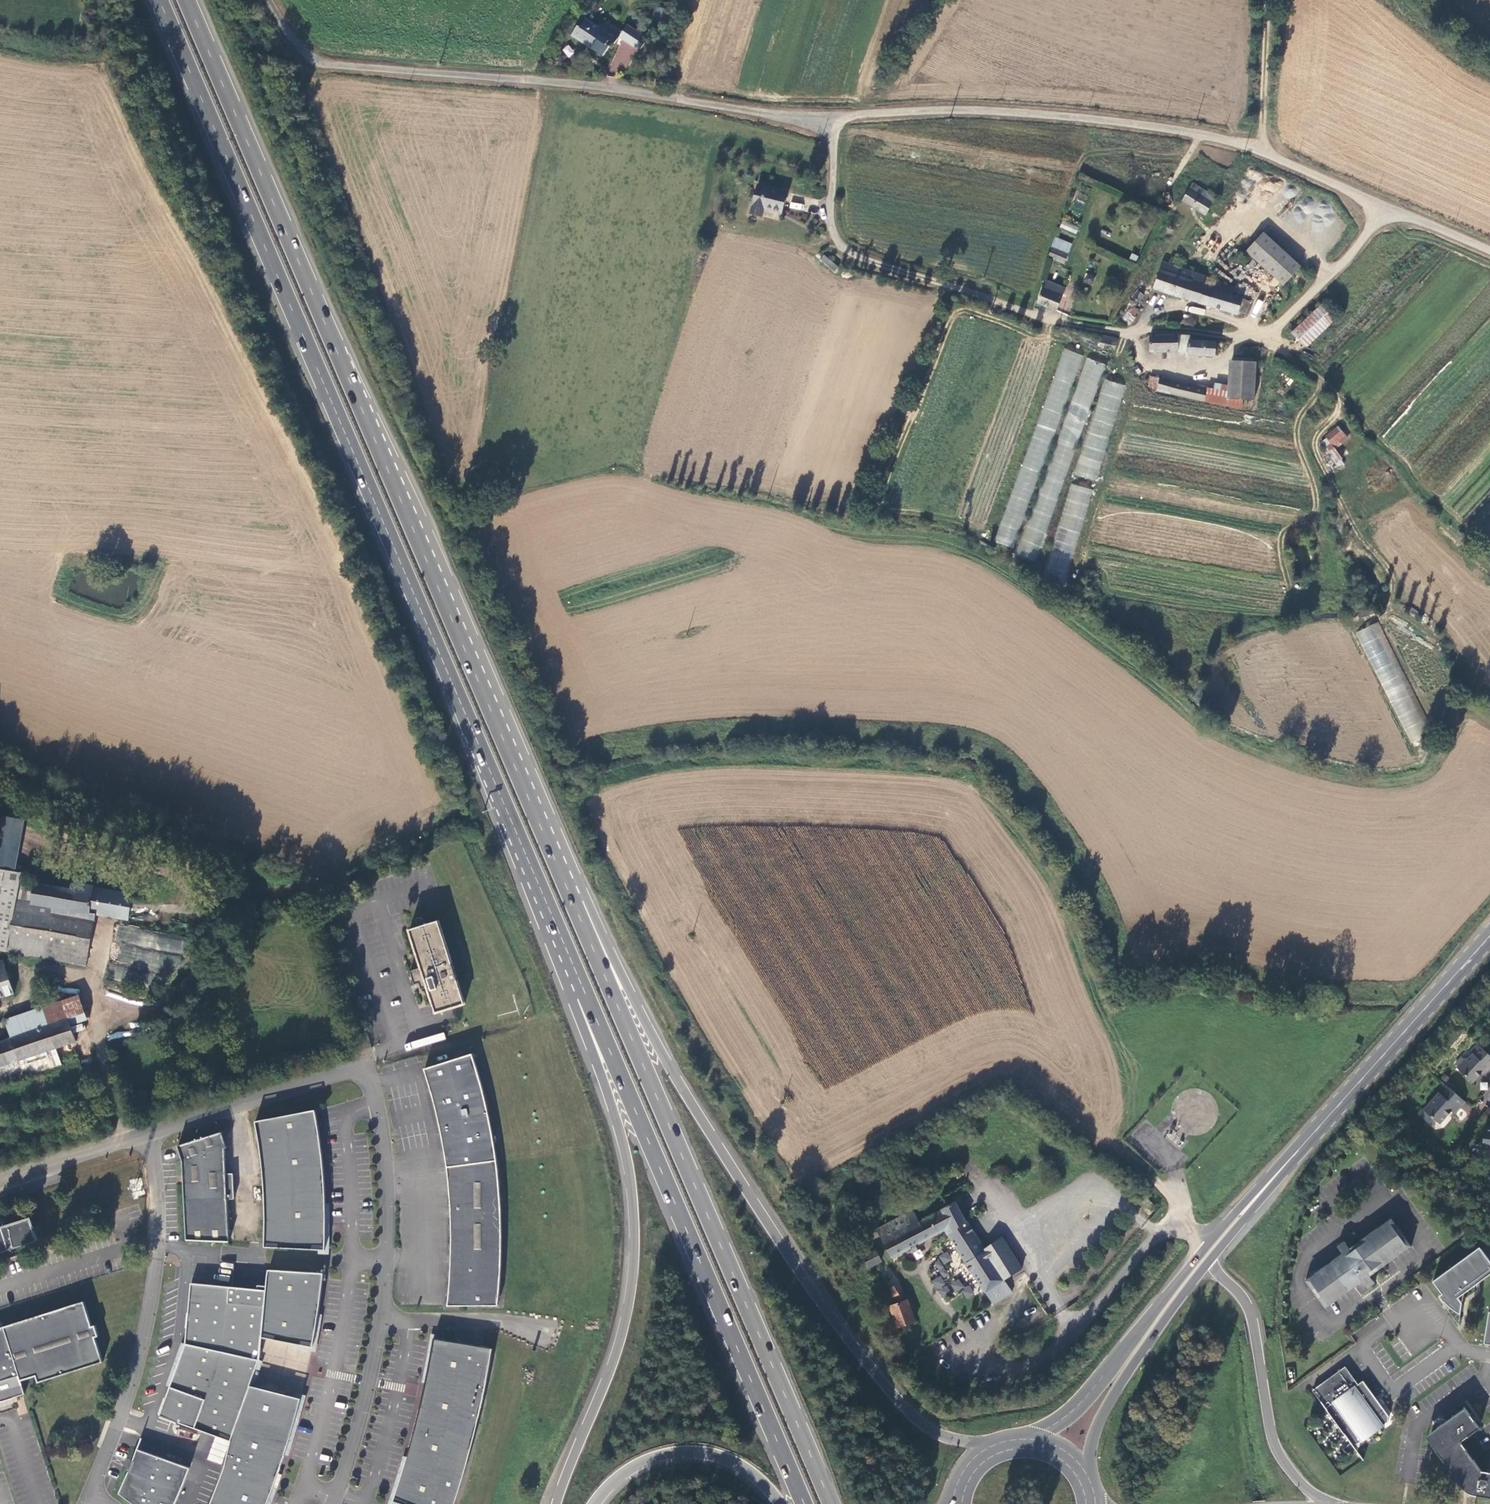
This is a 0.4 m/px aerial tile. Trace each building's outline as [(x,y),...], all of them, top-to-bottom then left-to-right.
[(660,27),(669,29),(672,14),(663,12),(660,27)] [(571,39),(605,59),(610,50),(606,47),(608,43),(615,47),(622,35),(604,23),(599,30),(585,22),(581,30),(577,27),(571,39)] [(605,67),(622,77),(642,42),(636,39),(640,32),(628,26),(605,67)] [(567,44),(561,51),(569,58),(575,51),(567,44)] [(1192,183),(1183,200),(1205,212),(1214,196),(1192,183)] [(787,194),(759,187),(753,216),(763,219),(765,210),(783,215),(787,194)] [(791,201),(789,208),(801,210),(802,204),(791,201)] [(1075,234),(1078,228),(1063,221),(1060,227),(1075,234)] [(1283,284),(1300,266),(1264,232),(1247,250),(1283,284)] [(1054,244),(1049,258),(1062,263),(1068,249),(1054,244)] [(835,272),(839,267),(824,254),(819,259),(835,272)] [(1234,294),(1205,285),(1208,276),(1184,268),(1185,263),(1172,259),(1170,264),(1165,262),(1156,288),(1189,299),(1189,298),(1240,315),(1241,311),(1245,298),(1234,294)] [(1091,285),(1094,276),(1086,273),(1083,282),(1091,285)] [(1237,286),(1208,276),(1205,285),(1234,294),(1237,286)] [(1055,310),(1065,288),(1046,280),(1037,302),(1055,310)] [(1145,295),(1136,290),(1132,295),(1134,297),(1132,300),(1131,303),(1133,305),(1136,306),(1138,304),(1140,301),(1141,302),(1145,295)] [(1251,300),(1245,298),(1241,311),(1247,313),(1251,300)] [(1132,321),(1138,309),(1132,306),(1126,318),(1132,321)] [(1204,315),(1205,309),(1189,306),(1187,312),(1204,315)] [(1336,322),(1320,308),(1294,333),(1308,348),(1336,322)] [(1184,335),(1149,335),(1149,352),(1184,352),(1184,335)] [(1119,340),(1103,337),(1102,346),(1117,349),(1119,340)] [(1215,356),(1216,341),(1190,340),(1189,355),(1215,356)] [(1076,451),(1104,363),(1084,357),(1032,518),(1041,521),(1042,519),(1050,522),(1073,450),(1076,451)] [(1226,398),(1242,399),(1253,399),(1255,362),(1228,360),(1227,384),(1226,398)] [(1241,406),(1242,399),(1226,398),(1227,384),(1218,383),(1217,388),(1207,386),(1207,388),(1159,378),(1157,388),(1220,404),(1241,406)] [(1098,482),(1124,385),(1103,379),(1084,448),(1079,447),(1072,475),(1098,482)] [(1321,445),(1336,465),(1343,460),(1336,452),(1349,441),(1338,428),(1326,437),(1328,439),(1321,445)] [(1088,504),(1092,489),(1071,484),(1067,499),(1088,504)] [(1069,558),(1059,557),(1058,566),(1067,568),(1069,558)] [(1379,621),(1357,631),(1407,742),(1430,731),(1379,621)] [(8,951),(20,881),(22,873),(0,869),(0,950),(8,951)] [(36,883),(20,881),(8,951),(86,967),(97,915),(129,921),(133,895),(94,888),(95,885),(80,883),(78,881),(73,881),(71,884),(72,888),(36,883)] [(429,987),(437,1012),(466,1003),(440,920),(411,929),(423,967),(411,971),(415,985),(420,983),(422,989),(429,987)] [(15,993),(3,961),(0,962),(0,998),(15,993)] [(61,1065),(55,1048),(75,1041),(68,1020),(84,1014),(78,996),(6,1021),(12,1038),(0,1042),(0,1085),(61,1065)] [(1478,1046),(1471,1053),(1473,1056),(1470,1060),(1466,1061),(1458,1070),(1473,1084),(1484,1074),(1486,1076),(1489,1072),(1489,1057),(1478,1046)] [(444,1138),(448,1168),(498,1161),(496,1153),(495,1142),(493,1128),(489,1113),(486,1094),(481,1079),(478,1067),(474,1054),(426,1068),(433,1092),(435,1103),(439,1117),(444,1138)] [(1466,1104),(1445,1086),(1439,1094),(1440,1095),(1442,1096),(1438,1101),(1434,1102),(1425,1112),(1441,1127),(1452,1114),(1455,1117),(1466,1104)] [(266,1234),(265,1248),(319,1250),(327,1251),(327,1239),(327,1225),(327,1212),(326,1198),(326,1184),(325,1171),(323,1157),(321,1144),(319,1130),(317,1117),(316,1112),(256,1122),(259,1138),(261,1152),(263,1165),(265,1179),(266,1193),(266,1207),(266,1220),(266,1234)] [(184,1163),(186,1201),(227,1200),(227,1174),(225,1149),(227,1148),(223,1133),(179,1146),(184,1163)] [(498,1161),(448,1168),(451,1190),(453,1229),(452,1254),(452,1279),(449,1307),(500,1307),(501,1281),(503,1252),(503,1230),(502,1210),(500,1183),(498,1161)] [(234,1174),(227,1174),(227,1200),(235,1200),(234,1174)] [(227,1200),(186,1201),(188,1241),(229,1243),(227,1200)] [(1013,1290),(1005,1278),(987,1249),(966,1217),(958,1201),(943,1208),(944,1210),(919,1221),(913,1210),(877,1229),(892,1257),(945,1228),(948,1232),(947,1233),(949,1237),(951,1236),(995,1302),(1013,1290)] [(26,1246),(37,1242),(30,1218),(0,1228),(0,1254),(16,1249),(26,1246)] [(1313,1283),(1328,1304),(1352,1287),(1372,1272),(1407,1247),(1392,1226),(1313,1283)] [(987,1249),(1005,1278),(1023,1267),(1003,1237),(987,1249)] [(1476,1287),(1478,1285),(1489,1277),(1489,1261),(1481,1249),(1454,1269),(1434,1283),(1443,1296),(1441,1298),(1445,1304),(1446,1303),(1446,1304),(1447,1305),(1448,1306),(1449,1307),(1450,1308),(1451,1309),(1452,1310),(1453,1310),(1454,1311),(1455,1312),(1456,1313),(1458,1313),(1459,1314),(1460,1315),(1462,1315),(1463,1304),(1460,1299),(1476,1287)] [(882,1261),(877,1251),(865,1257),(866,1261),(861,1264),(860,1266),(861,1268),(862,1269),(864,1269),(882,1261)] [(888,1290),(898,1283),(891,1272),(888,1273),(884,1267),(876,1273),(888,1290)] [(298,1349),(317,1352),(323,1315),(320,1314),(325,1274),(269,1271),(268,1287),(267,1292),(262,1337),(298,1345),(298,1349)] [(898,1282),(898,1283),(888,1290),(885,1292),(893,1305),(890,1306),(899,1329),(917,1322),(909,1300),(900,1303),(899,1300),(907,1295),(898,1282)] [(267,1292),(268,1287),(259,1286),(258,1291),(245,1289),(192,1284),(187,1345),(260,1361),(262,1337),(267,1292)] [(947,1302),(955,1294),(952,1290),(943,1298),(947,1302)] [(19,1376),(21,1382),(37,1377),(39,1384),(104,1364),(96,1339),(99,1337),(96,1326),(92,1327),(84,1301),(3,1326),(4,1328),(0,1329),(0,1382),(19,1376)] [(494,1349),(455,1342),(442,1340),(436,1339),(433,1357),(430,1370),(427,1383),(424,1397),(421,1410),(418,1424),(414,1437),(407,1463),(403,1477),(399,1490),(395,1501),(403,1503),(456,1503),(457,1503),(461,1489),(465,1476),(469,1463),(476,1436),(479,1423),(485,1396),(488,1382),(491,1369),(494,1349)] [(251,1387),(260,1361),(187,1345),(171,1388),(167,1399),(165,1398),(159,1416),(161,1417),(160,1418),(178,1424),(179,1423),(195,1429),(232,1443),(242,1413),(251,1387)] [(1390,1419),(1391,1419),(1380,1403),(1365,1383),(1360,1386),(1347,1369),(1314,1392),(1325,1408),(1330,1404),(1332,1407),(1327,1410),(1353,1446),(1353,1447),(1354,1446),(1358,1446),(1358,1447),(1369,1439),(1369,1437),(1378,1431),(1379,1432),(1390,1423),(1390,1419)] [(0,1382),(0,1404),(25,1395),(21,1382),(19,1376),(0,1382)] [(232,1443),(226,1468),(211,1503),(273,1503),(276,1496),(279,1488),(283,1476),(280,1474),(287,1456),(290,1457),(301,1419),(307,1397),(287,1391),(286,1395),(251,1387),(242,1413),(232,1443)] [(1464,1442),(1481,1430),(1466,1409),(1444,1426),(1444,1425),(1443,1425),(1443,1426),(1433,1434),(1427,1438),(1431,1444),(1463,1487),(1462,1488),(1463,1489),(1464,1490),(1465,1491),(1465,1492),(1466,1493),(1467,1493),(1468,1494),(1469,1495),(1470,1496),(1471,1496),(1473,1497),(1474,1497),(1475,1497),(1476,1498),(1478,1498),(1479,1498),(1489,1499),(1489,1474),(1483,1473),(1483,1472),(1481,1469),(1467,1451),(1462,1444),(1462,1443),(1464,1442)] [(133,1460),(135,1462),(133,1468),(130,1468),(122,1486),(124,1496),(136,1503),(175,1503),(180,1492),(187,1476),(190,1467),(138,1447),(133,1460)]
